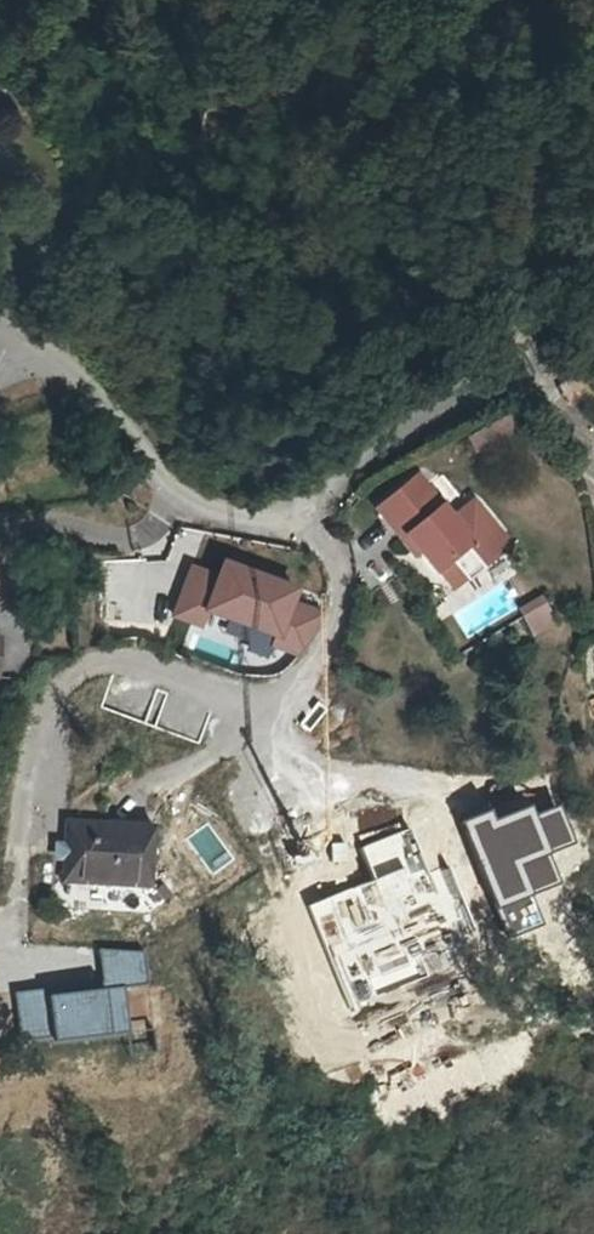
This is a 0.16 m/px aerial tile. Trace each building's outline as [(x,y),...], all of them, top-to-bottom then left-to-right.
[(513,409),(477,429),(485,444),(521,424),(513,409)] [(439,478),(426,487),(437,501),(446,495),(449,493),(439,478)] [(437,501),(426,487),(390,514),(399,527),(408,523),(436,560),(450,548),(472,532),(446,495),(437,501)] [(473,490),(453,505),(472,532),(450,548),(465,570),(509,538),(473,490)] [(450,548),(436,560),(451,581),(465,570),(450,548)] [(218,582),(194,573),(178,617),(199,625),(204,612),(275,639),(271,650),(300,661),(318,614),(292,604),(297,591),(225,564),(218,582)] [(95,877),(136,877),(154,877),(155,827),(67,825),(67,877),(95,877)] [(136,899),(136,878),(95,877),(95,898),(136,899)]
